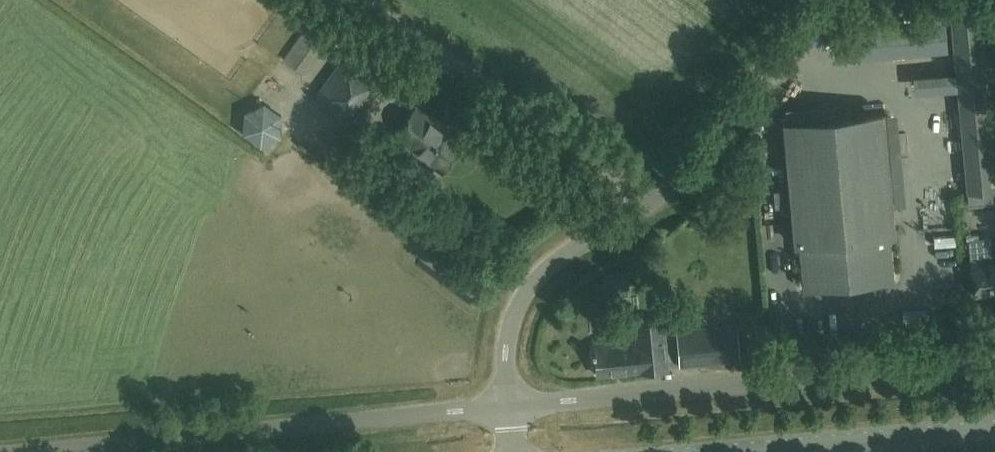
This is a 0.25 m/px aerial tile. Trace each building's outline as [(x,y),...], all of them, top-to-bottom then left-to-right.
[(967,190),(994,187),(994,6),(950,10),(967,190)] [(301,71),(319,46),(307,38),(289,63),(301,71)] [(345,56),(315,98),(345,119),(375,77),(345,56)] [(464,141),(416,106),(395,135),(417,151),(416,153),(442,172),(464,141)] [(251,110),(254,142),(282,139),(280,108),(251,110)] [(884,112),(782,121),(793,243),(798,242),(801,283),(894,275),(890,234),(894,234),(884,112)] [(969,239),(971,257),(975,257),(975,261),(971,261),(974,296),(993,294),(992,292),(994,292),(994,259),(988,260),(988,256),(992,255),(991,237),(969,239)] [(594,336),(593,336),(594,351),(592,351),(592,355),(595,355),(595,361),(593,363),(593,370),(596,371),(597,375),(667,368),(662,320),(636,323),(637,343),(613,345),(613,341),(595,343),(594,336)] [(679,366),(739,361),(736,325),(676,330),(679,366)]
